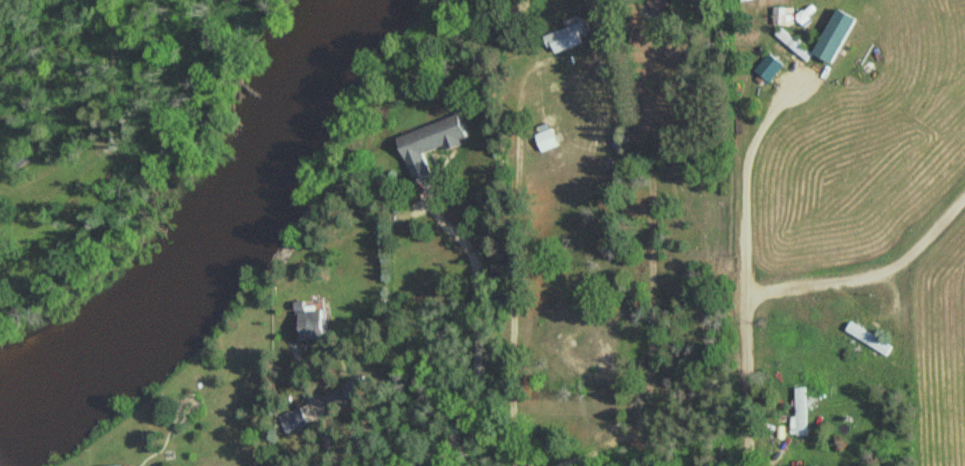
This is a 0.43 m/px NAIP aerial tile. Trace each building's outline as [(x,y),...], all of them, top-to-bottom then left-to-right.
[(656,14),(671,3),(669,0),(653,0),(649,3),(656,14)] [(776,23),(786,23),(786,7),(776,7),(776,23)] [(587,44),(582,25),(548,34),(553,52),(587,44)] [(815,53),(782,27),(776,35),(808,61),(815,53)] [(771,81),(786,64),(772,52),(757,69),(771,81)] [(416,180),(433,174),(426,152),(470,137),(462,114),(401,135),(416,180)] [(543,152),(560,145),(553,128),(536,135),(543,152)] [(328,338),(326,308),(307,310),(306,302),(297,302),(300,340),(328,338)] [(882,353),(888,344),(854,321),(847,330),(882,353)] [(808,387),(797,387),(797,436),(808,436),(808,387)]
